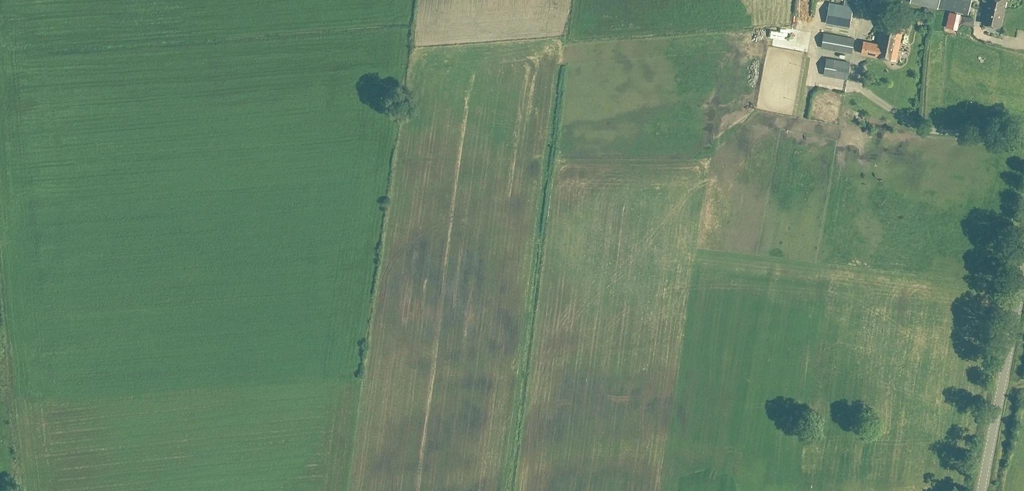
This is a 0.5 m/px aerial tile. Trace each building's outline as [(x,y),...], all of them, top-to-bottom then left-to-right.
[(853,6),(854,0),(845,0),(844,4),(830,2),(826,23),(850,28),(853,6)] [(885,0),(872,0),(869,4),(873,12),(883,12),(887,5),(885,0)] [(938,7),(949,9),(951,0),(940,0),(938,7)] [(985,8),(1002,12),(1005,0),(984,0),(987,1),(985,8)] [(985,8),(982,22),(999,26),(1002,12),(985,8)] [(958,30),(962,14),(950,12),(947,27),(958,30)] [(974,26),(976,19),(966,17),(964,24),(974,26)] [(872,55),(895,60),(902,27),(882,23),(877,43),(875,43),(863,40),(860,52),(872,55)] [(852,53),(855,38),(823,32),(821,47),(852,53)] [(824,75),(848,79),(851,62),(827,58),(824,75)]
